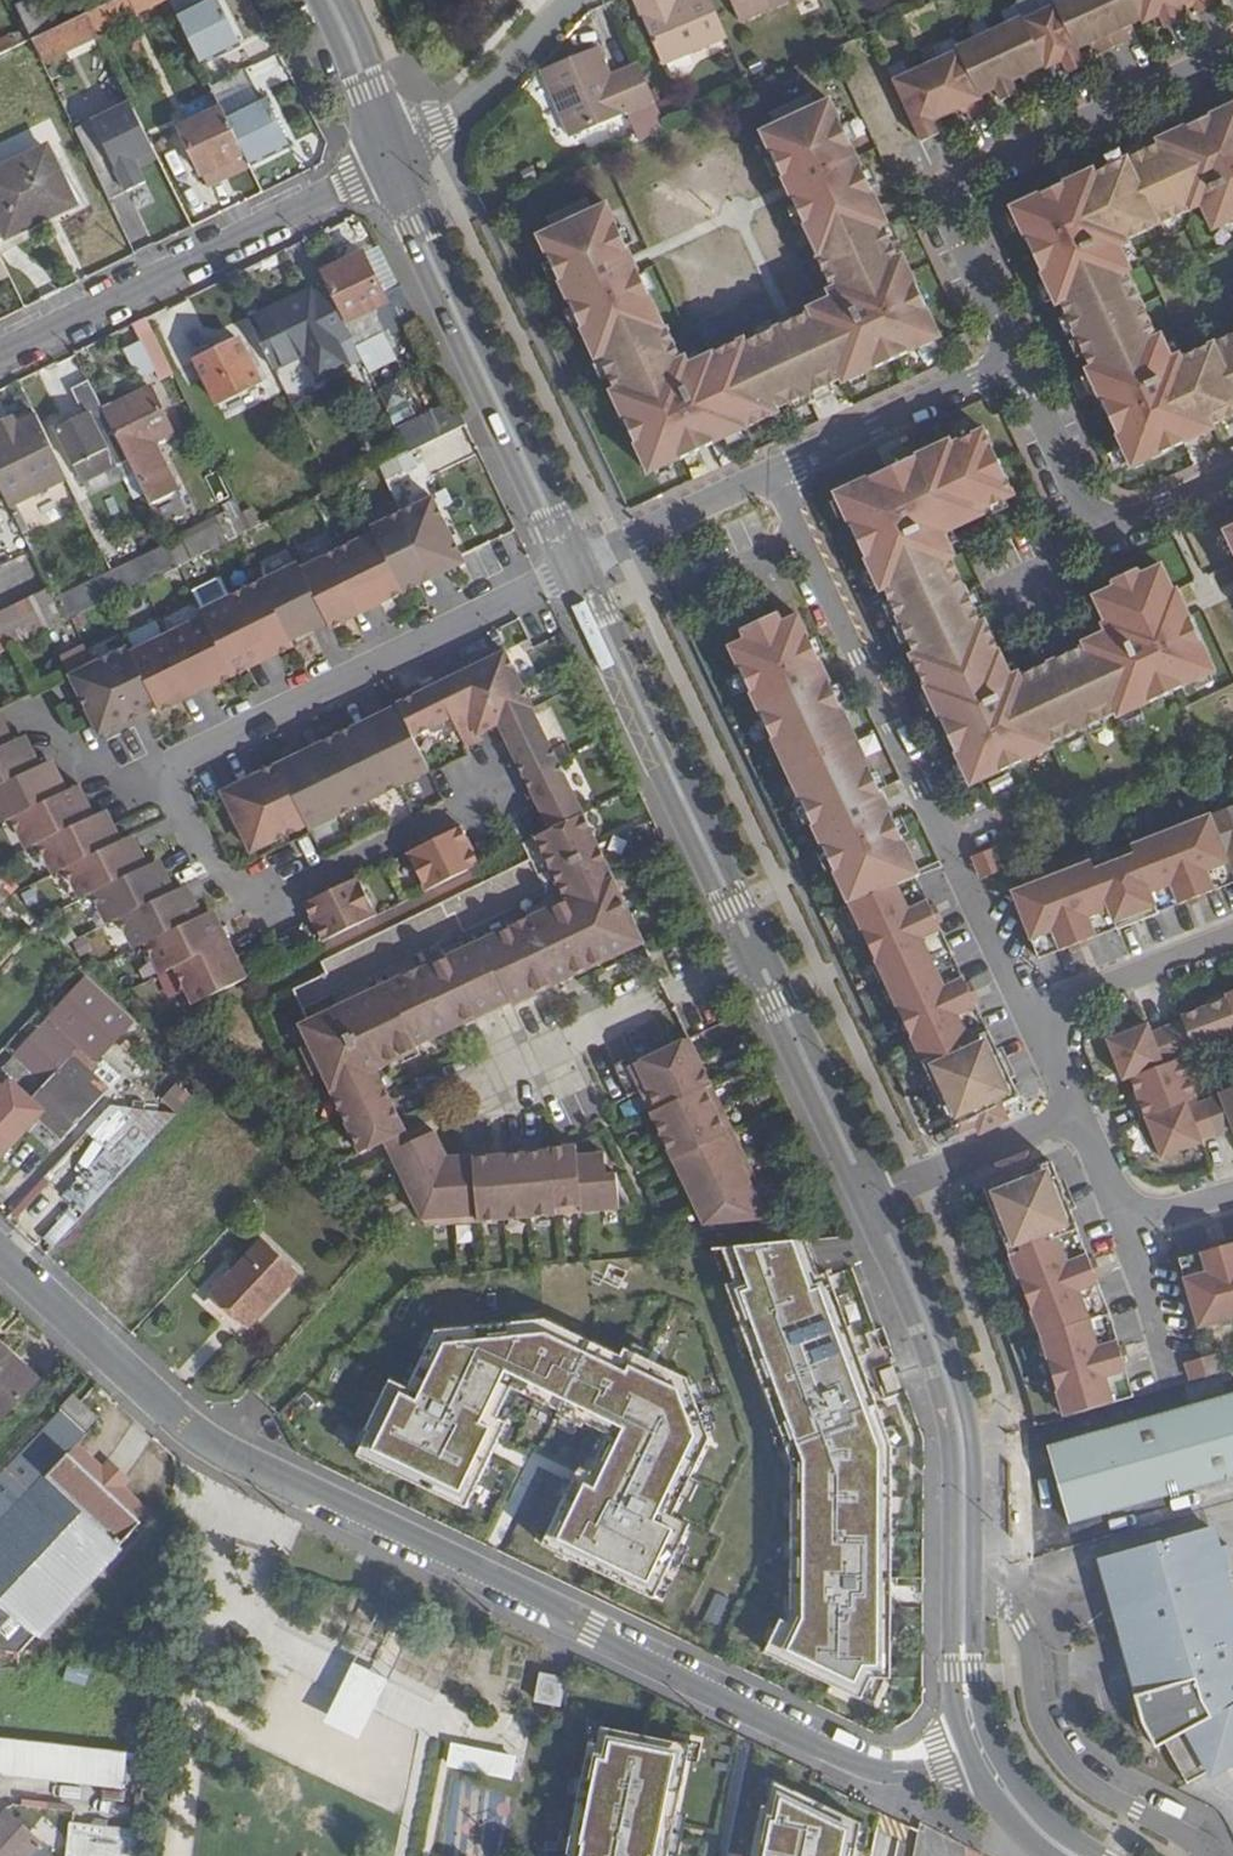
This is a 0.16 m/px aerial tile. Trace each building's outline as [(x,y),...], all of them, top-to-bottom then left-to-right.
[(16,5),(25,22),(33,40),(59,27),(46,0),(25,0),(16,5)] [(88,13),(98,33),(113,27),(110,21),(144,6),(147,11),(169,1),(169,0),(115,0),(88,13)] [(179,19),(200,62),(239,43),(218,0),(216,0),(179,19)] [(662,67),(726,40),(709,0),(681,0),(677,2),(676,0),(633,0),(662,67)] [(739,24),(797,0),(729,0),(739,24)] [(909,16),(934,4),(932,0),(902,0),(909,16)] [(1052,0),(1036,0),(1040,11),(1023,18),(1044,66),(1045,69),(1062,62),(1067,73),(1086,65),(1078,49),(1052,0)] [(1093,0),(1052,0),(1078,49),(1109,34),(1093,0)] [(1132,0),(1093,0),(1109,34),(1140,19),(1132,0)] [(1174,0),(1132,0),(1140,19),(1142,24),(1159,16),(1165,28),(1183,20),(1178,8),(1174,0)] [(1178,8),(1194,0),(1174,0),(1178,8)] [(1044,66),(1023,18),(1021,16),(1016,4),(1002,10),(1007,22),(990,30),(1013,81),(1044,66)] [(98,33),(88,13),(59,27),(33,40),(46,65),(64,57),(67,63),(103,45),(98,33)] [(1013,81),(990,30),(984,19),(970,25),(976,37),(956,46),(981,96),(995,90),(1000,100),(1019,93),(1013,81)] [(0,34),(0,56),(33,40),(25,22),(0,34)] [(926,64),(950,114),(982,98),(981,96),(956,46),(952,38),(938,45),(943,56),(926,64)] [(540,73),(568,139),(628,114),(639,141),(666,129),(655,103),(640,71),(613,82),(609,75),(597,49),(540,73)] [(950,114),(926,64),(905,73),(900,62),(887,69),(920,142),(940,134),(934,122),(950,114)] [(640,71),(637,64),(609,75),(613,82),(640,71)] [(241,70),(211,85),(220,103),(243,91),(250,88),(241,70)] [(252,110),(243,91),(220,103),(222,109),(229,121),(252,110)] [(136,163),(152,155),(126,99),(78,120),(113,194),(144,179),(136,163)] [(252,110),(229,121),(250,164),(290,145),(268,102),(252,110)] [(807,265),(809,267),(877,235),(876,233),(881,229),(823,105),(808,112),(804,102),(763,121),(768,130),(754,137),(812,262),(807,265)] [(1232,108),(1150,146),(1153,151),(1089,180),(1086,175),(1005,213),(1049,311),(1056,308),(1085,373),(1080,375),(1125,473),(1208,435),(1205,429),(1232,417),(1232,339),(1167,368),(1154,341),(1151,343),(1107,251),(1194,209),(1206,237),(1227,227),(1230,233),(1232,232),(1232,109),(1232,108)] [(203,178),(208,188),(251,168),(250,164),(229,121),(222,109),(178,130),(202,179),(203,178)] [(46,149),(0,172),(0,219),(9,238),(48,219),(45,213),(72,201),(46,149)] [(115,210),(122,223),(145,212),(140,202),(115,210)] [(596,368),(660,337),(600,209),(585,216),(580,206),(541,225),(545,234),(531,241),(589,366),(594,364),(596,368)] [(145,212),(122,223),(137,254),(160,242),(145,212)] [(677,371),(660,338),(596,368),(609,395),(604,397),(642,480),(772,419),(770,414),(834,385),(836,390),(934,344),(896,262),(890,264),(877,235),(809,267),(822,292),(816,294),(820,303),(796,313),(799,317),(742,346),(739,340),(677,371)] [(11,276),(0,253),(0,281),(11,276)] [(387,301),(368,264),(327,283),(328,285),(346,322),(375,309),(388,334),(417,320),(404,293),(387,301)] [(328,285),(251,322),(275,370),(306,354),(320,380),(347,366),(363,358),(353,337),(346,322),(328,285)] [(141,341),(133,324),(115,333),(124,351),(141,341)] [(262,382),(238,340),(196,362),(217,404),(262,382)] [(124,351),(139,380),(156,371),(141,341),(124,351)] [(57,430),(90,495),(135,474),(126,457),(104,413),(101,407),(88,380),(70,389),(84,416),(57,430)] [(152,389),(104,413),(126,457),(135,474),(141,486),(150,506),(178,493),(154,444),(175,433),(152,389)] [(466,425),(458,406),(400,434),(409,454),(416,450),(438,439),(466,425)] [(0,435),(0,488),(8,506),(65,479),(36,418),(0,435)] [(874,597),(879,595),(909,660),(904,661),(919,694),(964,792),(1046,753),(1044,748),(1108,718),(1111,724),(1209,678),(1170,595),(1167,596),(1155,571),(1087,603),(1102,636),(1076,649),(1078,653),(1006,685),(978,627),(974,629),(945,564),(948,562),(938,539),(978,521),(976,517),(1008,502),(978,436),(829,500),(874,597)] [(409,454),(381,467),(388,482),(424,466),(416,450),(409,454)] [(141,486),(135,474),(90,495),(97,508),(141,486)] [(347,485),(335,492),(339,500),(351,494),(347,485)] [(224,507),(226,512),(239,538),(261,527),(246,496),(224,507)] [(434,499),(402,515),(426,563),(440,557),(449,573),(466,564),(434,499)] [(239,538),(226,512),(169,542),(170,546),(180,566),(239,538)] [(402,515),(372,529),(374,533),(404,595),(422,586),(413,570),(426,563),(402,515)] [(1218,537),(1232,570),(1232,530),(1218,537)] [(404,595),(374,533),(338,551),(365,606),(388,595),(391,602),(404,595)] [(180,566),(170,546),(115,574),(125,594),(128,592),(144,585),(180,567),(180,566)] [(338,551),(301,569),(326,619),(332,630),(346,624),(342,617),(365,606),(338,551)] [(449,573),(440,557),(426,563),(435,580),(449,573)] [(707,569),(701,557),(690,563),(695,574),(707,569)] [(435,580),(426,563),(413,570),(422,586),(435,580)] [(299,565),(263,583),(292,643),(306,636),(302,630),(326,619),(301,569),(299,565)] [(54,601),(65,624),(71,620),(73,620),(83,614),(107,602),(125,594),(115,574),(114,572),(54,601)] [(263,583),(232,598),(256,647),(269,641),(277,657),(294,648),(292,643),(263,583)] [(144,585),(128,592),(134,604),(149,597),(144,585)] [(49,589),(0,613),(0,655),(53,629),(65,624),(54,601),(49,589)] [(256,647),(232,598),(202,613),(204,616),(234,678),(250,670),(242,653),(256,647)] [(83,614),(73,620),(78,630),(89,624),(83,614)] [(234,678),(204,616),(168,634),(195,689),(217,678),(220,685),(234,678)] [(898,880),(900,878),(779,620),(763,627),(759,617),(722,634),(727,644),(711,651),(828,906),(898,880)] [(65,624),(53,629),(60,643),(78,634),(71,620),(65,624)] [(126,636),(134,651),(164,636),(156,621),(126,636)] [(195,689),(168,634),(164,636),(134,651),(131,652),(159,708),(161,714),(175,706),(172,700),(195,689)] [(269,641),(256,647),(264,663),(277,657),(269,641)] [(264,663),(256,647),(242,653),(250,670),(264,663)] [(62,659),(71,676),(93,665),(85,648),(62,659)] [(131,721),(159,708),(131,652),(129,648),(95,664),(110,695),(117,692),(131,721)] [(466,711),(520,685),(505,651),(449,677),(466,711)] [(100,736),(131,721),(117,692),(110,695),(95,664),(93,665),(71,676),(100,736)] [(466,711),(449,677),(396,701),(397,703),(413,737),(452,719),(466,711)] [(452,719),(466,748),(482,741),(479,736),(499,726),(532,709),(520,685),(466,711),(452,719)] [(397,703),(366,718),(400,787),(430,771),(413,737),(397,703)] [(499,726),(524,777),(556,761),(532,709),(499,726)] [(400,787),(366,718),(337,733),(370,801),(400,787)] [(612,734),(606,723),(597,727),(603,738),(612,734)] [(14,741),(6,725),(0,728),(0,748),(14,741)] [(370,801),(337,733),(307,748),(340,816),(370,801)] [(617,746),(612,734),(603,738),(602,739),(607,750),(617,746)] [(29,772),(14,741),(0,748),(0,786),(29,772)] [(340,816),(307,748),(276,762),(308,826),(310,830),(340,816)] [(524,777),(550,830),(582,815),(556,761),(524,777)] [(308,826),(276,762),(236,782),(251,812),(272,802),(288,836),(308,826)] [(0,786),(0,812),(5,822),(11,819),(59,796),(43,765),(29,772),(0,786)] [(251,812),(236,782),(220,789),(249,848),(261,843),(263,848),(288,836),(272,802),(251,812)] [(59,796),(11,819),(19,837),(25,833),(33,848),(38,845),(85,821),(70,790),(59,796)] [(1218,811),(1013,889),(1027,925),(1009,931),(1021,963),(1039,956),(1030,933),(1055,925),(1064,946),(1078,941),(1094,936),(1086,913),(1110,903),(1117,920),(1139,911),(1160,903),(1155,887),(1179,877),(1188,900),(1203,894),(1218,888),(1209,866),(1232,857),(1232,806),(1218,811)] [(112,847),(96,816),(85,821),(38,845),(47,861),(52,858),(60,873),(66,870),(112,847)] [(427,891),(479,865),(460,827),(409,852),(427,891)] [(602,968),(543,838),(511,853),(504,856),(490,863),(475,869),(440,886),(387,911),(361,923),(326,940),(339,966),(294,986),(308,1018),(300,1022),(321,1069),(337,1106),(358,1151),(382,1141),(403,1131),(375,1069),(418,1050),(416,1046),(511,1004),(513,1008),(602,968)] [(138,870),(123,841),(112,847),(66,870),(73,883),(79,881),(87,896),(92,894),(138,870)] [(993,854),(970,862),(978,884),(1001,875),(993,854)] [(165,895),(150,865),(138,870),(92,894),(99,909),(106,906),(113,921),(119,918),(165,895)] [(358,877),(304,903),(323,941),(326,940),(361,923),(376,915),(358,877)] [(913,909),(898,880),(828,906),(939,1123),(942,1121),(945,1130),(992,1111),(989,1103),(1006,1097),(959,1002),(965,999),(957,983),(951,986),(921,926),(926,922),(918,906),(913,909)] [(0,886),(0,909),(6,904),(29,926),(37,918),(14,897),(1,884),(0,886)] [(176,890),(119,918),(127,935),(133,932),(141,947),(147,945),(192,921),(176,890)] [(203,916),(147,945),(154,958),(160,955),(167,970),(176,966),(218,946),(203,916)] [(69,924),(59,930),(66,944),(77,939),(69,924)] [(193,986),(200,1001),(248,978),(229,940),(218,946),(176,966),(186,989),(193,986)] [(87,981),(82,985),(74,978),(51,1003),(58,1011),(53,1017),(99,1060),(133,1023),(87,981)] [(1126,1077),(1130,1091),(1126,1093),(1136,1118),(1141,1116),(1156,1157),(1194,1143),(1198,1142),(1198,1139),(1230,1126),(1232,1132),(1232,1086),(1217,1092),(1219,1094),(1196,1102),(1179,1056),(1195,1050),(1195,1048),(1232,1034),(1232,989),(1226,992),(1228,997),(1226,997),(1220,994),(1209,998),(1205,1005),(1198,1007),(1179,1015),(1181,1019),(1149,1033),(1144,1023),(1135,1027),(1103,1039),(1118,1080),(1126,1077)] [(53,1017),(44,1025),(96,1074),(104,1064),(99,1060),(53,1017)] [(2,1156),(46,1109),(71,1132),(111,1087),(96,1074),(44,1025),(41,1029),(42,1030),(0,1077),(0,1154),(2,1156)] [(747,1183),(753,1180),(686,1039),(651,1056),(648,1049),(611,1066),(626,1097),(638,1091),(700,1226),(763,1219),(747,1183)] [(160,1100),(176,1113),(192,1096),(177,1082),(160,1100)] [(107,1152),(67,1197),(85,1214),(176,1115),(111,1106),(88,1132),(107,1152)] [(434,1130),(389,1152),(422,1221),(477,1215),(478,1222),(620,1208),(617,1172),(607,1173),(605,1152),(577,1155),(576,1145),(447,1156),(434,1130)] [(1036,1169),(982,1190),(1002,1242),(1005,1249),(997,1253),(1027,1331),(1050,1411),(1097,1398),(1090,1374),(1115,1367),(1106,1337),(1082,1344),(1075,1316),(1064,1289),(1088,1280),(1077,1252),(1053,1260),(1044,1235),(1035,1239),(1032,1231),(1056,1221),(1036,1169)] [(302,1273),(264,1239),(215,1293),(250,1326),(302,1273)] [(782,1619),(766,1653),(862,1700),(872,1679),(891,1679),(893,1448),(829,1275),(820,1278),(806,1239),(726,1247),(739,1281),(730,1285),(795,1464),(793,1616),(790,1623),(782,1619)] [(1232,1314),(1232,1240),(1219,1244),(1204,1248),(1210,1272),(1184,1278),(1198,1324),(1232,1314)] [(360,1453),(468,1506),(510,1421),(500,1417),(515,1386),(563,1410),(561,1414),(585,1426),(587,1422),(611,1433),(592,1471),(582,1466),(544,1544),(656,1598),(692,1524),(674,1515),(712,1439),(689,1377),(628,1347),(624,1355),(548,1318),(439,1329),(411,1386),(394,1378),(369,1428),(372,1429),(360,1453)] [(0,1345),(0,1420),(38,1381),(0,1345)] [(1214,1359),(1181,1369),(1185,1385),(1218,1376),(1214,1359)] [(893,1369),(881,1373),(889,1394),(901,1390),(893,1369)] [(0,1476),(0,1652),(20,1654),(121,1546),(120,1546),(142,1522),(70,1454),(79,1444),(88,1435),(86,1433),(99,1419),(73,1396),(0,1476)] [(1051,1446),(1070,1522),(1232,1481),(1232,1399),(1051,1446)] [(70,1454),(142,1522),(152,1511),(126,1488),(131,1480),(109,1459),(102,1465),(79,1444),(70,1454)] [(1218,1547),(1212,1525),(1102,1557),(1140,1692),(1135,1694),(1142,1722),(1156,1747),(1165,1742),(1188,1784),(1232,1759),(1232,1601),(1218,1547)] [(387,1680),(353,1664),(332,1708),(365,1725),(387,1680)] [(559,1707),(564,1679),(540,1675),(535,1703),(559,1707)] [(18,1692),(0,1722),(0,1738),(128,1753),(149,1755),(153,1715),(125,1711),(116,1702),(18,1692)] [(601,1725),(598,1742),(591,1740),(567,1853),(570,1853),(569,1855),(668,1855),(692,1744),(601,1725)] [(0,1776),(123,1789),(128,1753),(0,1738),(0,1776)] [(514,1760),(452,1746),(448,1764),(511,1777),(514,1760)] [(773,1780),(768,1806),(763,1805),(753,1855),(855,1855),(861,1824),(773,1780)] [(5,1812),(0,1817),(0,1855),(49,1855),(5,1812)] [(71,1825),(68,1855),(137,1855),(140,1831),(71,1825)]
